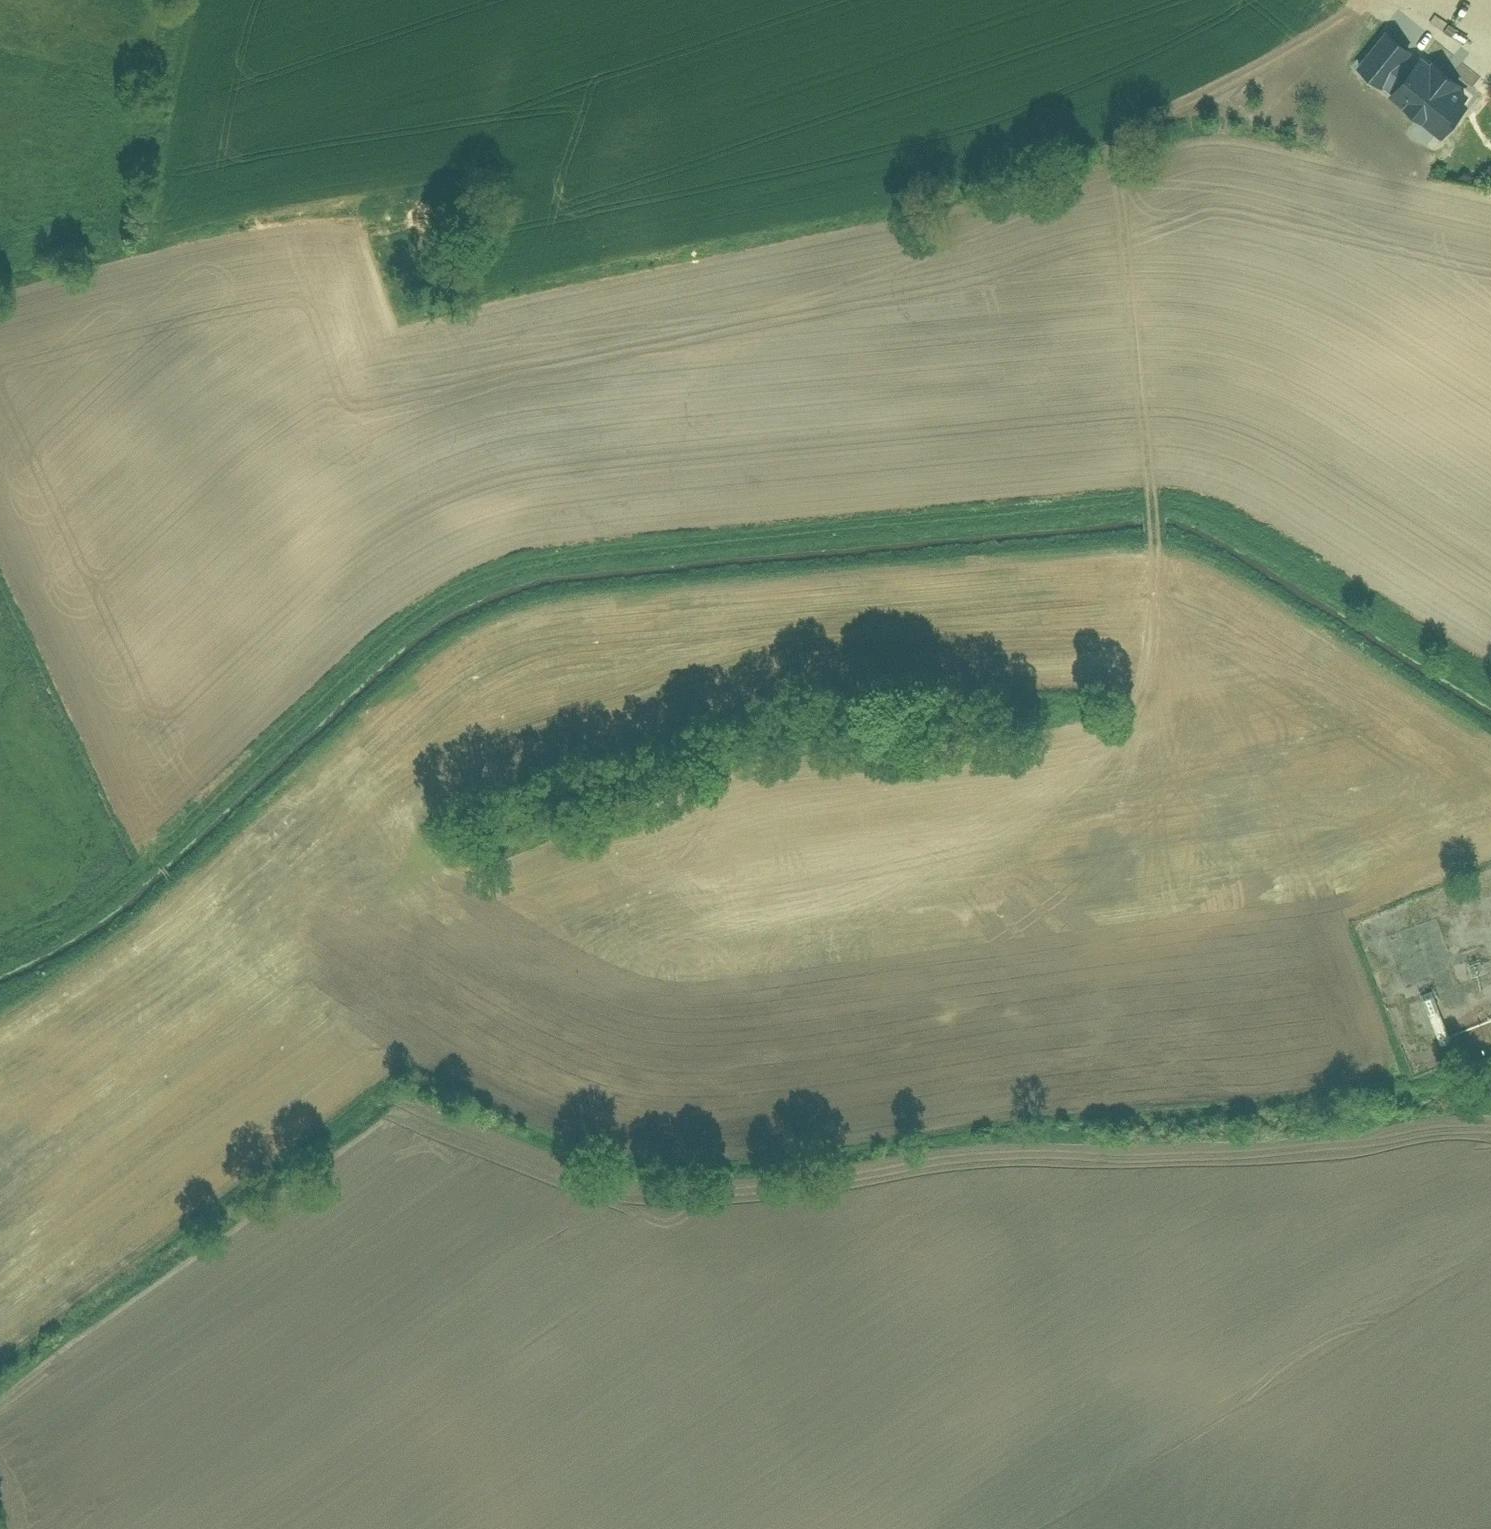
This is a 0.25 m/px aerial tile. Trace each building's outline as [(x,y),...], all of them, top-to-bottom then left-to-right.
[(1383,78),(1444,131),(1474,96),(1413,43),(1383,78)]
